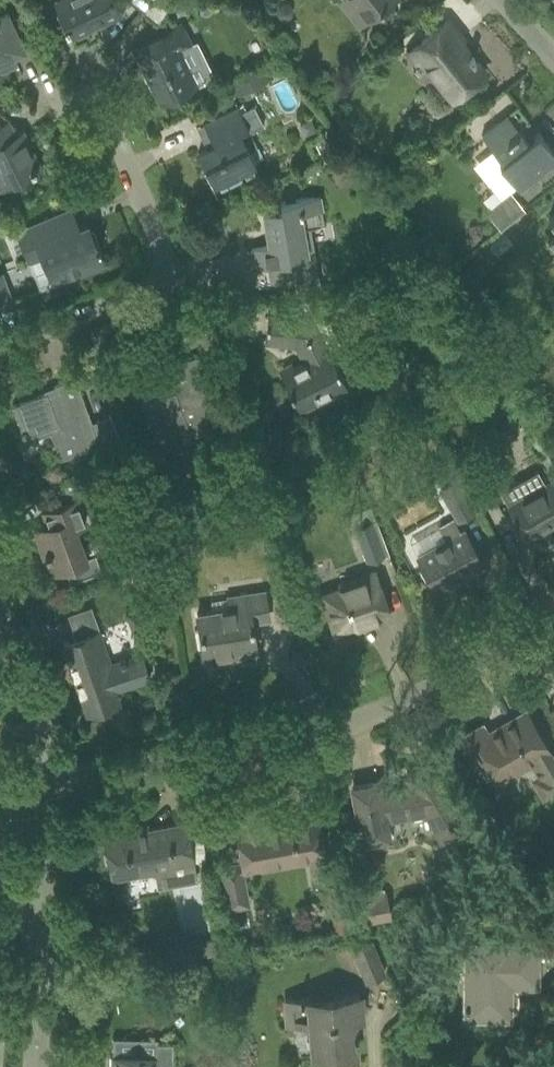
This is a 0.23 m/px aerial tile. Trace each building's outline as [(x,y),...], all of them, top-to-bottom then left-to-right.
[(117,10),(113,1),(114,0),(57,0),(55,1),(65,22),(63,24),(66,29),(68,28),(72,37),(92,27),(90,23),(117,10)] [(152,0),(128,0),(142,12),(152,0)] [(142,12),(157,24),(176,0),(152,0),(142,12)] [(363,19),(364,20),(389,0),(348,0),(363,19)] [(276,6),(275,13),(279,18),(285,19),(290,16),(291,9),(288,4),(281,3),(276,6)] [(6,68),(6,67),(5,64),(14,59),(13,56),(26,50),(7,12),(0,16),(0,71),(6,68)] [(447,19),(408,51),(416,61),(419,58),(452,99),(484,72),(473,59),(474,58),(470,53),(467,56),(457,43),(463,38),(447,19)] [(144,42),(133,48),(141,65),(159,99),(194,81),(178,52),(190,46),(191,47),(192,47),(180,24),(144,42)] [(261,70),(233,84),(239,96),(267,82),(261,70)] [(203,124),(196,128),(206,149),(197,153),(213,184),(242,170),(251,166),(255,163),(248,150),(256,146),(249,132),(263,125),(253,105),(240,112),(237,106),(203,123),(203,124)] [(481,135),(501,160),(498,162),(517,187),(553,157),(553,153),(537,131),(527,139),(507,114),(481,135)] [(0,123),(0,169),(7,184),(39,168),(21,131),(8,138),(0,123)] [(524,210),(510,192),(485,210),(499,229),(524,210)] [(254,268),(263,266),(266,280),(318,288),(312,252),(306,253),(302,228),(324,224),(319,196),(279,202),(280,208),(262,212),(268,245),(250,248),(254,268)] [(61,213),(17,231),(29,259),(42,254),(53,280),(101,260),(97,249),(100,248),(98,243),(95,245),(86,224),(78,227),(71,209),(61,213)] [(1,274),(0,274),(0,304),(10,301),(1,274)] [(295,345),(302,362),(280,373),(298,410),(347,386),(314,321),(267,315),(264,341),(295,345)] [(140,403),(153,438),(178,429),(182,441),(217,428),(201,386),(207,383),(197,354),(162,367),(171,392),(140,403)] [(99,444),(101,450),(120,443),(110,416),(91,423),(74,378),(53,386),(55,389),(12,405),(23,437),(49,427),(60,459),(99,444)] [(76,463),(65,467),(68,476),(80,471),(76,463)] [(494,499),(478,469),(464,477),(480,507),(494,499)] [(545,481),(538,469),(499,490),(526,538),(553,522),(553,476),(545,481)] [(472,511),(455,479),(440,487),(458,519),(472,511)] [(34,530),(49,571),(63,566),(69,580),(68,581),(68,582),(102,570),(101,568),(100,569),(95,553),(82,558),(71,528),(85,523),(76,499),(43,511),(48,525),(34,530)] [(372,519),(352,526),(366,562),(385,555),(372,519)] [(438,527),(445,540),(417,555),(436,588),(468,569),(470,572),(483,565),(463,530),(459,532),(453,519),(438,527)] [(168,562),(168,565),(168,569),(170,571),(172,573),(175,574),(178,574),(181,573),(184,571),(185,568),(186,565),(185,562),(183,559),(181,557),(178,556),(175,556),(172,558),(170,560),(168,562)] [(321,594),(334,631),(370,619),(371,623),(389,617),(374,571),(367,573),(369,578),(321,594)] [(229,608),(196,614),(204,663),(225,660),(224,654),(255,649),(250,620),(267,617),(263,591),(228,597),(229,608)] [(148,679),(135,643),(134,643),(138,654),(125,659),(124,655),(117,657),(119,661),(105,666),(94,633),(99,632),(91,606),(67,614),(75,639),(63,643),(86,711),(117,701),(114,690),(148,679)] [(549,752),(525,710),(503,723),(505,727),(488,736),(482,724),(459,738),(474,765),(482,760),(496,783),(515,772),(528,775),(541,799),(553,792),(553,760),(549,752)] [(441,840),(464,827),(428,764),(405,776),(411,786),(380,795),(377,782),(352,787),(358,821),(356,821),(357,827),(359,827),(362,842),(388,837),(384,820),(426,812),(441,840)] [(325,873),(315,812),(290,817),(290,819),(264,824),(263,816),(262,816),(260,804),(236,808),(240,828),(236,829),(242,860),(219,864),(226,908),(249,904),(244,871),(246,870),(245,864),(282,857),(283,863),(307,859),(310,876),(325,873)] [(194,879),(191,862),(184,822),(135,831),(134,827),(104,832),(112,877),(155,869),(158,886),(194,879)] [(542,863),(528,864),(530,884),(544,882),(542,863)] [(455,881),(439,888),(443,899),(460,892),(455,881)] [(385,891),(356,897),(361,923),(390,918),(385,891)] [(351,910),(331,914),(335,932),(354,928),(351,910)] [(225,936),(201,940),(203,954),(227,950),(225,936)] [(350,947),(365,983),(386,974),(371,938),(350,947)] [(540,945),(465,944),(464,1018),(509,1019),(510,983),(539,983),(540,945)] [(353,1018),(362,1018),(360,995),(286,1000),(287,1023),(309,1021),(312,1057),(355,1054),(354,1039),(357,1038),(357,1032),(354,1032),(353,1018)] [(112,1055),(109,1055),(109,1066),(172,1066),(173,1042),(156,1042),(156,1039),(112,1038),(112,1055)]
